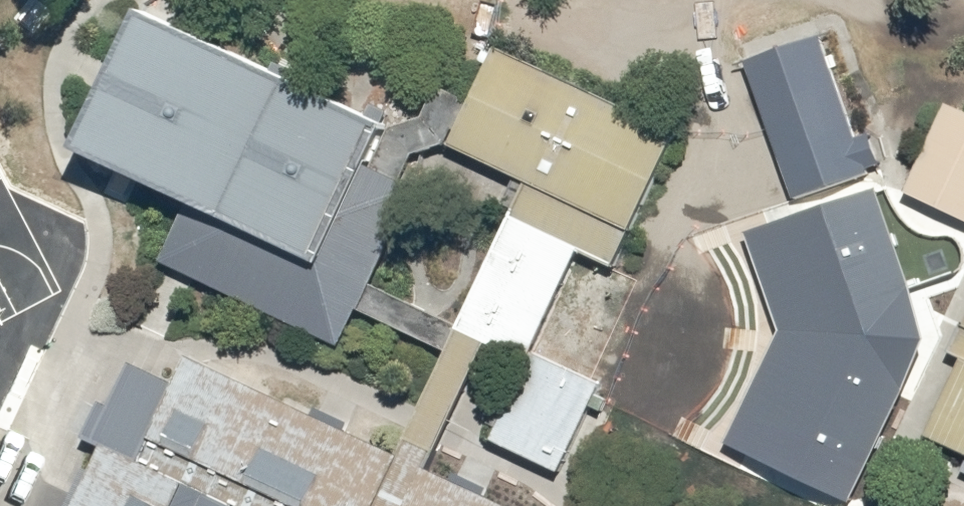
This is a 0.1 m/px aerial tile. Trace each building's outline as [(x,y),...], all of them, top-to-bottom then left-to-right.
[(146,14),(78,156),(187,207),(159,266),(180,276),(195,283),(342,352),(360,315),(366,301),(419,191),(403,184),(374,170),(365,166),(384,127),(146,14)] [(827,35),(748,64),(796,200),(876,171),(827,35)] [(527,186),(460,332),(470,337),(526,362),(531,353),(578,251),(604,264),(617,269),(680,132),(496,47),(475,93),(470,102),(448,150),(527,186)] [(448,150),(470,102),(441,89),(425,119),(392,130),(374,170),(403,184),(413,158),(448,150)] [(950,106),(907,195),(963,222),(963,113),(950,106)] [(940,353),(957,361),(921,438),(963,458),(963,302),(940,353)] [(714,341),(692,352),(646,375),(708,505),(735,505),(785,486),(714,341)] [(531,353),(526,362),(490,442),(560,476),(602,386),(531,353)] [(432,452),(422,472),(192,361),(143,462),(105,443),(73,505),(544,505),(432,452)]
